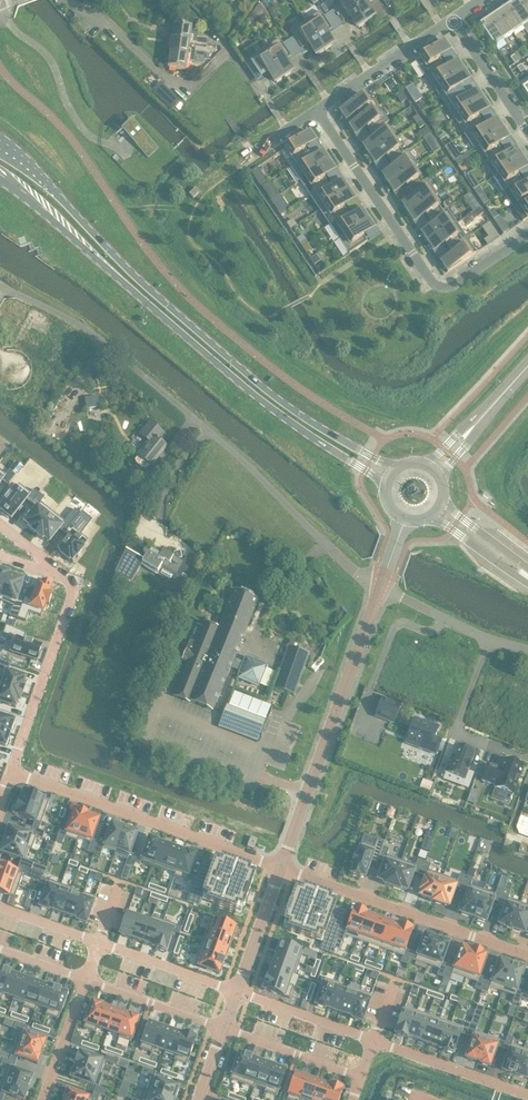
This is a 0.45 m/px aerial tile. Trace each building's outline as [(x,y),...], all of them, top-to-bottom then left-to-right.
[(350,0),(337,0),(331,4),(343,22),(351,16),(359,28),(366,23),(350,0)] [(366,23),(372,18),(365,7),(373,2),(372,0),(350,0),(366,23)] [(527,23),(527,14),(518,0),(517,0),(509,6),(523,27),(527,23)] [(527,14),(527,0),(518,0),(527,14)] [(262,4),(253,11),(258,18),(268,11),(262,4)] [(509,6),(499,12),(513,33),(523,27),(509,6)] [(305,21),(325,51),(332,46),(324,35),(332,29),(320,11),(305,21)] [(499,12),(490,18),(504,39),(513,33),(499,12)] [(494,46),(504,39),(490,18),(480,25),(494,46)] [(325,51),(305,21),(290,32),(302,49),(310,44),(318,55),(325,51)] [(172,40),(190,43),(206,45),(207,39),(197,38),(198,35),(191,34),(192,28),(174,26),(172,40)] [(264,49),(284,78),(291,73),(283,62),(291,57),(279,39),(264,49)] [(172,40),(170,53),(205,58),(205,53),(195,51),(196,49),(189,48),(190,43),(172,40)] [(415,61),(425,76),(443,64),(438,56),(449,49),(444,41),(415,61)] [(284,78),(264,49),(249,59),(261,77),(269,71),(277,83),(284,78)] [(514,55),(519,62),(523,59),(518,52),(514,55)] [(205,58),(170,53),(168,68),(186,70),(187,62),(204,64),(205,58)] [(519,62),(514,55),(510,58),(515,64),(519,62)] [(425,76),(435,90),(464,71),(459,64),(448,71),(443,64),(425,76)] [(525,70),(521,65),(517,68),(521,73),(525,70)] [(464,71),(435,90),(444,105),(463,93),(457,85),(469,78),(464,71)] [(160,83),(153,90),(171,107),(178,100),(160,83)] [(463,93),(444,105),(454,119),(483,100),(479,93),(468,100),(463,93)] [(356,111),(361,118),(374,109),(364,95),(340,111),(345,119),(356,111)] [(483,100),(454,119),(464,134),(482,122),(477,114),(488,107),(483,100)] [(378,107),(374,109),(361,118),(349,126),(354,133),(366,126),(371,133),(384,124),(388,122),(378,107)] [(487,130),(482,122),(464,134),(474,149),(478,145),(503,129),(498,122),(487,130)] [(384,124),(371,133),(376,141),(365,148),(369,155),(393,139),(384,124)] [(138,126),(127,136),(148,158),(159,147),(138,125),(138,126)] [(488,160),(502,151),(496,144),(508,136),(503,129),(478,145),(488,160)] [(285,148),(295,163),(308,154),(303,147),(314,139),(309,132),(285,148)] [(393,139),(369,155),(374,162),(385,155),(390,162),(403,154),(393,139)] [(403,154),(390,162),(395,170),(384,177),(389,184),(413,168),(417,165),(407,151),(403,154)] [(507,159),(502,151),(488,160),(484,163),(494,177),(522,158),(518,151),(507,159)] [(308,154),(295,163),(304,177),(300,180),(300,181),(329,161),(324,154),(313,162),(308,154)] [(504,192),(508,190),(521,181),(516,172),(527,165),(522,158),(494,177),(504,192)] [(334,168),(329,161),(300,181),(310,196),(328,183),(323,176),(334,168)] [(413,168),(389,184),(393,191),(405,184),(410,192),(423,183),(413,168)] [(260,186),(267,181),(262,174),(256,179),(260,186)] [(423,183),(410,192),(415,199),(404,207),(409,214),(433,197),(437,195),(427,180),(423,183)] [(518,204),(527,197),(527,186),(526,188),(521,181),(508,190),(518,204)] [(274,183),(263,189),(268,197),(279,190),(274,183)] [(333,191),(328,183),(310,196),(320,210),(349,191),(344,184),(333,191)] [(189,194),(193,199),(199,192),(195,188),(189,194)] [(329,225),(347,213),(342,205),(353,197),(349,191),(320,210),(329,225)] [(433,197),(409,214),(413,221),(424,213),(429,221),(442,212),(433,197)] [(518,204),(527,219),(527,218),(527,197),(518,204)] [(279,202),(274,206),(280,215),(285,211),(279,202)] [(457,223),(447,209),(442,212),(429,221),(434,228),(423,236),(428,243),(457,223)] [(339,239),(368,220),(364,213),(353,220),(347,213),(329,225),(339,239)] [(293,219),(286,223),(290,229),(296,225),(293,219)] [(368,220),(339,239),(349,254),(367,242),(362,234),(373,226),(368,220)] [(449,250),(467,238),(457,223),(428,243),(432,250),(444,242),(449,250)] [(297,239),(300,244),(305,240),(306,240),(303,235),(297,239)] [(477,253),(467,238),(449,250),(454,257),(443,265),(448,272),(477,253)] [(310,247),(305,240),(300,244),(305,251),(310,247)] [(310,259),(314,265),(320,261),(316,255),(310,259)] [(125,377),(111,381),(113,389),(127,386),(125,377)] [(98,397),(85,399),(86,409),(99,408),(98,397)] [(138,457),(135,461),(136,464),(138,466),(140,468),(143,469),(146,470),(150,466),(151,467),(142,478),(149,484),(158,473),(151,467),(167,447),(160,442),(166,435),(150,422),(139,436),(148,442),(137,456),(138,457)] [(2,481),(8,486),(16,476),(10,471),(6,476),(4,474),(0,471),(0,483),(2,481)] [(0,509),(0,511),(1,512),(8,518),(9,517),(11,519),(17,511),(17,512),(22,506),(21,506),(26,500),(31,504),(39,494),(34,489),(30,494),(19,485),(10,496),(9,496),(4,502),(5,503),(0,509)] [(36,508),(25,523),(30,527),(29,529),(36,534),(53,512),(41,503),(45,498),(39,494),(31,504),(36,508)] [(53,512),(36,534),(43,539),(44,538),(49,542),(61,528),(66,532),(64,534),(74,521),(69,517),(65,522),(53,512)] [(69,538),(59,551),(61,553),(61,554),(69,561),(70,560),(72,562),(76,557),(77,558),(83,550),(82,550),(89,541),(76,531),(84,522),(77,517),(74,521),(64,534),(69,538)] [(143,552),(143,553),(143,554),(143,555),(143,556),(144,556),(145,556),(145,557),(146,557),(146,556),(142,563),(149,567),(147,569),(157,574),(158,573),(159,574),(162,569),(176,577),(166,594),(177,600),(191,576),(195,569),(187,564),(178,559),(182,558),(180,552),(174,554),(175,558),(173,557),(163,551),(159,559),(157,558),(159,555),(151,551),(150,554),(148,553),(148,552),(147,552),(147,551),(146,551),(145,551),(144,551),(144,552),(143,552)] [(125,553),(115,573),(129,581),(140,561),(125,553)] [(9,574),(0,571),(0,598),(9,574)] [(0,598),(0,600),(13,605),(9,616),(18,619),(25,598),(17,595),(18,595),(22,585),(21,585),(23,580),(9,575),(10,574),(9,574),(0,598)] [(25,598),(18,619),(26,622),(29,612),(41,617),(45,604),(48,605),(52,594),(49,593),(52,585),(43,582),(42,584),(38,583),(35,591),(33,597),(32,601),(25,598)] [(196,643),(191,641),(183,661),(186,662),(188,663),(174,697),(189,703),(190,702),(213,712),(230,668),(246,630),(251,627),(252,622),(251,618),(258,600),(235,591),(230,602),(219,630),(204,624),(196,643)] [(205,604),(219,610),(222,602),(208,596),(205,604)] [(6,626),(3,634),(11,637),(6,650),(20,655),(28,658),(36,661),(37,658),(38,658),(41,650),(41,649),(42,647),(33,643),(25,640),(25,641),(24,640),(26,633),(6,626)] [(145,645),(147,646),(149,646),(151,645),(153,643),(153,640),(152,638),(150,636),(148,636),(145,637),(143,638),(143,641),(143,643),(145,645)] [(295,696),(309,654),(288,646),(274,688),(295,696)] [(238,680),(258,688),(267,665),(246,658),(238,680)] [(2,669),(0,674),(0,685),(22,693),(25,685),(24,684),(26,678),(8,672),(11,664),(0,660),(0,669),(2,669)] [(15,707),(18,701),(19,701),(22,693),(0,685),(0,702),(15,707)] [(394,724),(401,705),(382,698),(376,717),(394,724)] [(246,738),(254,741),(258,743),(266,721),(230,707),(226,706),(223,717),(218,727),(230,732),(246,738)] [(10,733),(11,729),(12,729),(15,722),(14,722),(14,721),(0,716),(0,730),(10,733)] [(414,719),(405,744),(437,755),(442,740),(435,737),(439,728),(414,719)] [(5,746),(6,745),(7,745),(9,738),(8,738),(10,733),(0,730),(0,744),(5,746)] [(455,747),(445,773),(463,779),(461,786),(468,788),(473,774),(467,771),(468,770),(471,763),(470,762),(474,754),(455,747)] [(487,765),(481,781),(495,786),(494,789),(513,795),(524,766),(505,759),(501,771),(487,765)] [(423,779),(418,792),(429,796),(433,783),(423,779)] [(19,802),(19,803),(45,812),(49,801),(24,792),(23,793),(22,793),(20,799),(21,800),(20,802),(19,802)] [(19,803),(14,815),(34,822),(32,828),(39,831),(45,812),(19,803)] [(60,829),(56,842),(63,844),(65,838),(77,842),(78,842),(78,840),(87,814),(78,811),(78,812),(74,810),(67,831),(60,829)] [(87,814),(78,840),(90,844),(87,853),(94,855),(98,842),(92,840),(99,819),(98,819),(98,818),(92,816),(91,816),(87,815),(88,814),(87,814)] [(516,826),(519,834),(527,837),(527,827),(524,826),(527,816),(521,814),(516,826)] [(98,842),(94,855),(100,857),(103,849),(115,853),(116,853),(124,828),(119,827),(120,826),(113,823),(113,824),(112,824),(104,845),(98,842)] [(6,835),(5,840),(29,849),(32,850),(36,837),(43,839),(45,833),(39,831),(32,828),(26,826),(24,832),(9,827),(9,828),(8,828),(5,835),(6,835)] [(115,853),(114,855),(115,856),(127,860),(125,866),(131,868),(134,862),(136,856),(130,854),(137,833),(136,832),(136,831),(129,829),(129,830),(124,828),(116,853),(115,853)] [(251,837),(247,847),(254,849),(257,839),(251,837)] [(136,856),(134,862),(140,865),(141,862),(153,866),(161,843),(158,842),(158,841),(149,838),(142,858),(136,856)] [(0,850),(0,851),(1,851),(0,852),(21,860),(19,866),(25,868),(31,871),(34,864),(25,861),(29,849),(5,840),(3,844),(2,844),(0,850)] [(354,856),(351,865),(354,866),(351,874),(360,877),(361,875),(365,877),(367,869),(368,869),(370,863),(370,861),(377,863),(378,860),(383,847),(382,847),(384,842),(377,840),(374,847),(362,843),(357,857),(354,856)] [(161,843),(153,866),(164,870),(172,847),(161,843)] [(522,844),(519,853),(527,856),(527,846),(522,844)] [(172,847),(164,870),(175,874),(183,851),(172,847)] [(383,847),(378,860),(384,862),(378,880),(384,882),(384,884),(392,887),(401,861),(386,856),(389,849),(383,847)] [(175,874),(174,876),(174,877),(193,883),(195,877),(189,874),(196,854),(187,851),(187,852),(183,851),(175,874)] [(187,902),(193,905),(209,861),(209,860),(203,858),(187,902)] [(401,861),(392,887),(400,890),(400,888),(407,890),(413,872),(420,875),(424,862),(418,859),(415,866),(401,861)] [(215,863),(202,899),(235,911),(237,907),(243,909),(246,900),(246,901),(249,892),(254,876),(248,874),(250,870),(222,861),(221,865),(215,863)] [(421,891),(419,896),(433,901),(434,901),(443,876),(428,871),(431,864),(424,862),(420,875),(426,877),(425,881),(424,880),(420,891),(421,891)] [(19,887),(22,877),(41,883),(43,878),(44,875),(31,871),(25,868),(19,866),(17,873),(0,867),(0,880),(19,887)] [(96,874),(94,880),(101,882),(103,876),(96,874)] [(433,901),(433,902),(434,902),(444,905),(449,906),(455,887),(462,890),(466,877),(460,874),(457,881),(443,876),(434,901),(433,901)] [(468,892),(460,913),(462,913),(461,914),(468,917),(468,916),(473,918),(483,890),(470,886),(473,879),(466,877),(462,890),(468,892)] [(47,887),(40,907),(48,911),(49,909),(52,910),(61,885),(43,878),(41,883),(40,885),(47,887)] [(15,898),(19,887),(0,880),(0,893),(15,898)] [(61,885),(52,910),(63,914),(71,891),(72,892),(73,889),(61,885)] [(137,888),(135,894),(141,896),(143,890),(137,888)] [(483,890),(473,918),(478,919),(477,920),(484,922),(486,922),(493,901),(499,903),(504,890),(497,888),(495,894),(483,890)] [(287,915),(284,924),(290,926),(289,930),(322,942),(335,905),(329,903),(331,899),(303,889),(302,894),(296,892),(291,907),(290,907),(287,915)] [(506,905),(499,924),(506,927),(505,928),(511,930),(520,903),(508,899),(510,892),(504,890),(499,903),(506,905)] [(71,891),(63,914),(75,918),(83,896),(82,895),(72,892),(71,891)] [(83,896),(75,918),(78,920),(77,921),(86,924),(96,897),(83,893),(82,895),(83,896)] [(511,930),(512,930),(520,933),(520,932),(524,933),(527,922),(527,906),(520,903),(511,930)] [(341,908),(325,951),(332,954),(337,940),(341,927),(347,910),(341,908)] [(341,927),(337,940),(343,942),(345,936),(357,940),(366,914),(367,915),(367,914),(367,913),(355,909),(348,929),(341,927)] [(128,912),(120,934),(132,939),(140,916),(128,912)] [(366,914),(357,940),(368,944),(378,918),(367,915),(366,914)] [(140,916),(132,939),(143,943),(151,920),(140,916)] [(151,920),(143,943),(154,947),(155,947),(164,921),(152,917),(151,920)] [(211,918),(206,931),(211,933),(211,932),(232,939),(236,928),(211,918)] [(378,918),(368,944),(380,948),(389,922),(378,918)] [(154,947),(153,948),(166,952),(173,932),(179,934),(181,928),(164,921),(155,947),(154,947)] [(389,922),(380,948),(391,952),(400,926),(389,922)] [(400,926),(391,952),(403,956),(401,962),(407,965),(409,959),(412,952),(405,950),(412,930),(401,925),(400,925),(400,926)] [(207,943),(207,944),(228,951),(232,939),(211,932),(211,933),(207,943)] [(412,952),(409,959),(427,965),(436,939),(433,938),(434,937),(425,934),(418,954),(412,952)] [(436,939),(427,965),(439,969),(437,975),(443,978),(448,965),(442,963),(449,943),(440,940),(440,941),(436,939)] [(202,941),(198,953),(224,962),(224,961),(228,951),(207,944),(207,943),(202,941)] [(280,943),(276,955),(299,963),(303,952),(280,943)] [(448,965),(443,978),(450,980),(452,974),(464,978),(474,951),(474,950),(470,949),(470,948),(463,946),(463,947),(462,946),(454,967),(448,965)] [(474,951),(464,978),(477,983),(475,989),(481,991),(486,978),(479,976),(487,955),(482,954),(483,953),(474,950),(474,951)] [(198,953),(194,965),(219,974),(222,968),(224,962),(198,953)] [(276,955),(272,967),(292,973),(295,975),(299,963),(276,955)] [(486,978),(481,991),(488,993),(490,987),(502,992),(512,964),(507,962),(508,962),(501,959),(500,960),(499,960),(492,980),(486,978)] [(512,964),(502,992),(515,996),(512,1002),(519,1004),(521,998),(523,992),(517,989),(525,968),(523,968),(524,967),(517,965),(517,966),(512,964)] [(267,977),(267,978),(288,985),(294,987),(294,986),(295,987),(299,977),(295,975),(292,973),(272,967),(268,977),(267,977)] [(1,999),(3,994),(10,973),(10,974),(11,973),(10,973),(4,971),(0,970),(0,999),(1,999)] [(373,972),(370,978),(377,981),(379,974),(373,972)] [(10,973),(3,994),(13,998),(14,998),(21,977),(10,974),(10,973)] [(323,985),(316,1005),(324,1009),(325,1007),(328,1008),(335,988),(336,988),(338,983),(337,983),(319,976),(317,983),(323,985)] [(13,998),(12,1000),(13,1001),(24,1004),(24,1005),(32,981),(21,977),(14,998),(13,998)] [(267,978),(263,989),(271,992),(278,995),(289,999),(294,987),(288,985),(267,978)] [(24,1004),(23,1007),(35,1011),(37,1006),(44,985),(32,981),(24,1005),(24,1004)] [(44,985),(37,1006),(47,1010),(48,1010),(55,989),(54,989),(44,985)] [(413,986),(410,992),(417,995),(419,988),(413,986)] [(347,992),(339,1012),(351,1016),(360,991),(348,987),(346,992),(347,992)] [(335,988),(328,1008),(339,1012),(347,992),(346,992),(336,988),(335,988)] [(47,1010),(45,1015),(46,1015),(58,1019),(60,1014),(67,994),(61,991),(55,989),(54,989),(55,989),(48,1010),(47,1010)] [(360,991),(351,1016),(354,1018),(353,1019),(362,1022),(364,1017),(372,995),(360,991)] [(85,1023),(83,1028),(96,1033),(98,1028),(97,1027),(104,1007),(101,1006),(101,1005),(93,1002),(85,1023)] [(104,1007),(97,1027),(98,1028),(108,1031),(115,1011),(104,1007)] [(397,1029),(395,1034),(407,1038),(408,1038),(408,1037),(417,1011),(405,1007),(397,1029)] [(115,1011),(108,1031),(119,1035),(120,1035),(127,1015),(115,1011)] [(417,1011),(408,1037),(419,1041),(428,1015),(417,1011)] [(119,1035),(118,1038),(130,1042),(131,1040),(139,1019),(139,1018),(130,1015),(130,1016),(127,1015),(120,1035),(119,1035)] [(428,1015),(419,1041),(430,1045),(439,1019),(428,1015)] [(439,1019),(430,1045),(441,1049),(442,1049),(451,1023),(439,1019)] [(441,1049),(441,1050),(453,1054),(460,1034),(467,1036),(471,1024),(465,1021),(462,1027),(451,1023),(442,1049),(441,1049)] [(16,1022),(14,1029),(19,1031),(15,1043),(41,1052),(42,1049),(43,1049),(46,1040),(26,1033),(28,1027),(16,1022)] [(142,1043),(140,1048),(152,1053),(154,1048),(153,1048),(161,1027),(149,1023),(142,1043)] [(473,1039),(466,1058),(474,1062),(475,1061),(478,1062),(487,1036),(475,1032),(478,1026),(471,1024),(467,1036),(473,1039)] [(161,1027),(153,1048),(154,1048),(165,1052),(172,1031),(161,1027)] [(172,1031),(165,1052),(176,1055),(176,1056),(183,1035),(172,1031)] [(176,1055),(174,1060),(174,1061),(186,1065),(188,1060),(190,1053),(191,1053),(193,1046),(196,1038),(184,1034),(183,1034),(183,1035),(176,1056),(176,1055)] [(487,1036),(478,1062),(481,1063),(481,1064),(490,1067),(497,1047),(503,1049),(505,1043),(487,1036)] [(509,1051),(502,1070),(509,1073),(514,1075),(515,1075),(514,1075),(523,1049),(512,1045),(514,1039),(507,1037),(505,1043),(503,1049),(509,1051)] [(15,1043),(9,1061),(15,1063),(18,1057),(38,1064),(41,1056),(40,1055),(41,1052),(15,1043)] [(514,1075),(515,1075),(523,1078),(526,1079),(527,1074),(527,1051),(523,1049),(514,1075)] [(75,1065),(75,1066),(76,1065),(100,1074),(101,1073),(105,1061),(80,1052),(78,1057),(75,1065)] [(230,1080),(242,1084),(251,1058),(246,1056),(245,1056),(239,1054),(237,1060),(234,1067),(235,1067),(230,1080)] [(107,1055),(105,1061),(117,1066),(120,1059),(107,1055)] [(252,1058),(251,1058),(242,1084),(253,1088),(262,1062),(252,1058)] [(3,1059),(1,1065),(7,1068),(3,1079),(28,1088),(28,1089),(29,1088),(30,1083),(32,1076),(13,1070),(15,1063),(9,1061),(3,1059)] [(262,1062),(253,1088),(254,1088),(255,1086),(265,1089),(264,1092),(265,1092),(274,1066),(262,1062)] [(73,1069),(71,1076),(72,1076),(71,1078),(79,1080),(79,1081),(85,1083),(96,1086),(93,1093),(100,1095),(106,1097),(108,1091),(99,1087),(103,1075),(103,1074),(101,1073),(100,1074),(76,1065),(75,1066),(74,1070),(73,1069)] [(286,1071),(274,1066),(265,1092),(277,1096),(286,1071)] [(143,1068),(141,1074),(151,1078),(147,1090),(174,1099),(176,1095),(176,1096),(179,1089),(178,1089),(178,1087),(154,1079),(156,1072),(143,1068)] [(288,1099),(300,1099),(308,1078),(296,1074),(287,1099),(288,1099)] [(319,1082),(308,1078),(300,1099),(313,1099),(319,1082)] [(3,1099),(5,1093),(10,1095),(10,1096),(16,1098),(17,1098),(23,1099),(24,1099),(28,1089),(28,1088),(3,1079),(2,1079),(0,1086),(0,1099),(3,1099)] [(319,1082),(313,1099),(325,1099),(331,1085),(330,1085),(330,1086),(319,1082)] [(331,1085),(325,1099),(339,1099),(340,1097),(343,1089),(331,1085)] [(64,1099),(65,1099),(98,1099),(100,1095),(93,1093),(91,1099),(67,1090),(64,1099)] [(174,1099),(147,1090),(143,1099),(174,1099)]
